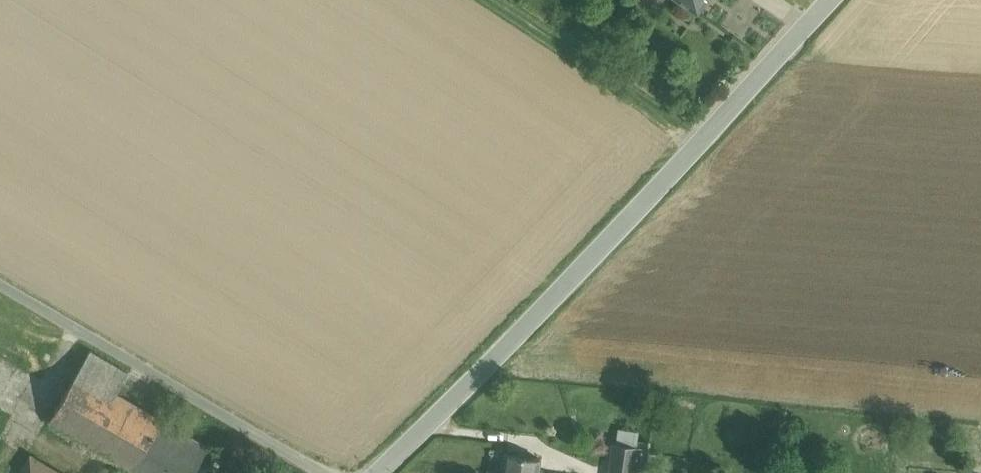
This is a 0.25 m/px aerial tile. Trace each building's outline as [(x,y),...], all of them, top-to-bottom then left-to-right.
[(697,12),(705,0),(679,0),(697,12)] [(128,372),(90,350),(49,420),(132,469),(161,419),(116,393),(128,372)] [(161,419),(132,469),(140,472),(192,472),(208,446),(161,419)] [(613,444),(609,472),(643,472),(647,449),(613,444)] [(539,458),(504,453),(501,472),(537,472),(539,458)] [(29,454),(19,472),(62,472),(29,454)]
